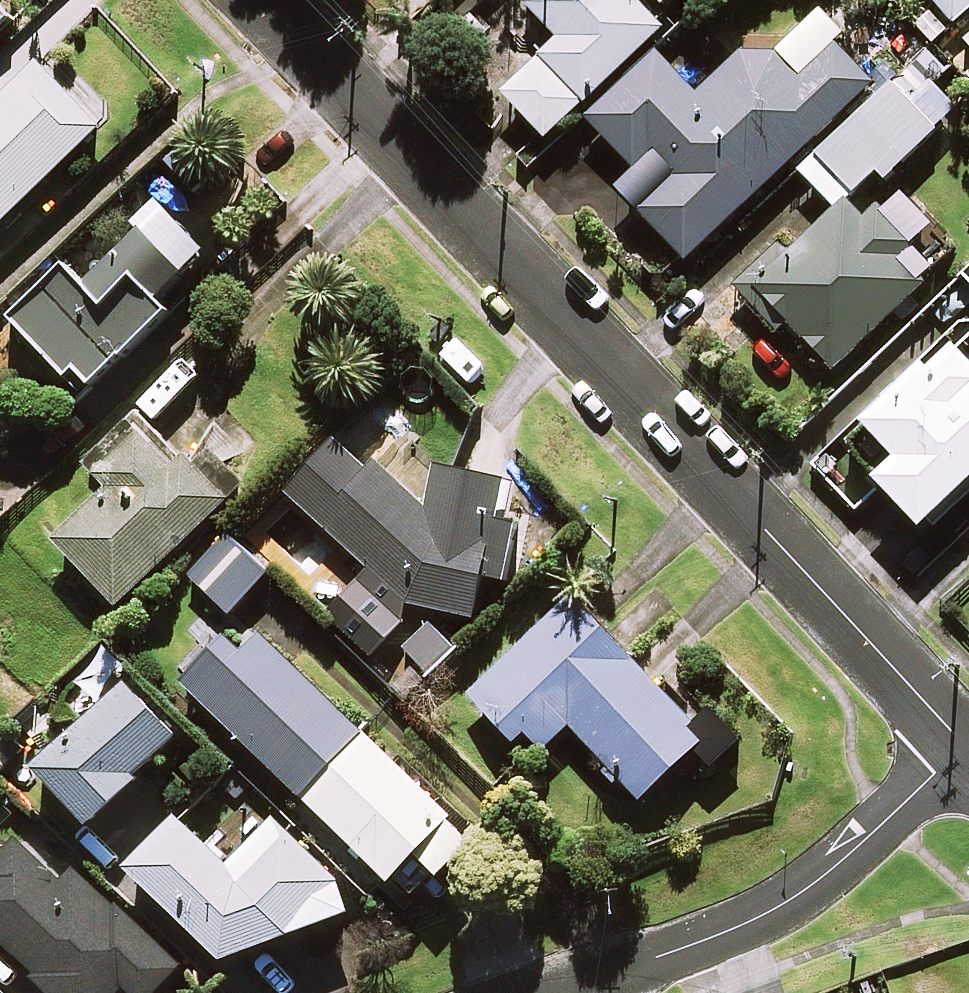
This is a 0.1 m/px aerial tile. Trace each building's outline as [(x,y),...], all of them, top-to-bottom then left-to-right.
[(552,25),(564,38),(506,92),(549,139),(666,30),(638,0),(517,0),(515,22),(552,25)] [(955,23),(968,11),(968,0),(936,0),(955,23)] [(0,2),(0,32),(15,17),(0,2)] [(883,80),(822,13),(779,52),(739,58),(699,95),(660,52),(590,117),(639,171),(621,187),(687,259),(883,80)] [(104,125),(40,58),(0,96),(0,222),(104,125)] [(876,169),(886,179),(959,110),(914,63),(802,169),(837,206),(845,198),(876,169)] [(834,370),(939,268),(931,260),(941,251),(924,233),(933,224),(903,192),(878,216),(856,194),(794,254),(784,244),(738,289),(780,331),(788,323),(834,370)] [(192,275),(150,230),(88,287),(70,268),(16,318),(86,393),(172,313),(162,302),(192,275)] [(949,346),(866,427),(900,462),(878,484),(927,534),(968,493),(968,366),(949,346)] [(81,629),(326,409),(281,361),(225,411),(233,419),(206,444),(188,424),(179,433),(149,400),(53,486),(61,495),(0,549),(0,579),(27,609),(47,591),(81,629)] [(335,443),(290,490),(375,572),(362,586),(396,616),(408,603),(409,604),(477,620),(488,573),(508,578),(520,527),(500,522),(509,482),(440,467),(430,512),(381,465),(370,476),(335,443)] [(271,572),(230,535),(193,577),(234,614),(271,572)] [(641,801),(693,754),(711,774),(750,739),(720,706),(698,726),(579,595),(472,692),(516,741),(528,730),(546,750),(572,725),(641,801)] [(286,656),(242,615),(182,679),(394,881),(421,853),(444,875),(478,840),(286,656)] [(455,646),(433,621),(405,645),(427,670),(455,646)] [(180,736),(125,683),(41,769),(96,823),(180,736)] [(339,882),(275,818),(229,865),(180,818),(135,865),(230,959),(351,913),(339,882)] [(19,838),(0,859),(0,937),(39,972),(34,977),(51,992),(119,992),(126,985),(134,992),(157,992),(182,966),(75,868),(65,880),(19,838)]
